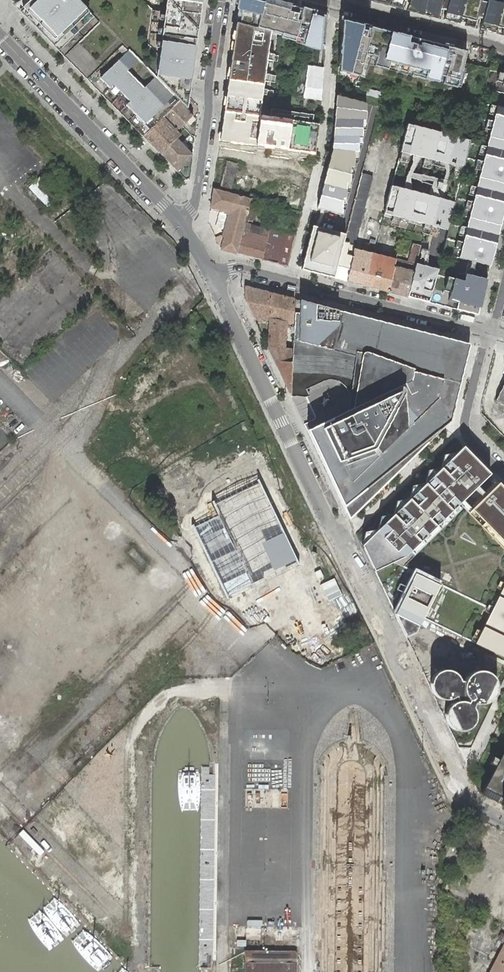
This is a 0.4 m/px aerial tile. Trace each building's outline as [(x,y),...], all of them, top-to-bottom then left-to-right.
[(155,78),(75,0),(29,0),(19,10),(142,136),(163,116),(179,101),(187,108),(202,0),(165,0),(155,78)] [(268,0),(238,0),(235,23),(219,141),(314,154),(318,124),(312,123),(315,100),(320,100),(323,67),(319,67),(322,45),(324,46),(327,15),(268,0)] [(503,35),(503,0),(367,0),(503,35)] [(358,23),(341,19),(338,66),(359,71),(357,81),(384,88),(431,99),(434,97),(458,100),(480,103),(480,102),(483,88),(488,69),(463,62),(466,51),(420,39),(419,46),(407,43),(409,37),(369,26),(368,33),(357,30),(358,23)] [(369,26),(358,23),(357,30),(368,33),(369,26)] [(420,39),(409,37),(407,43),(419,46),(420,39)] [(503,76),(503,62),(491,58),(488,69),(483,88),(500,93),(503,76)] [(365,103),(336,95),(331,149),(317,208),(342,215),(342,206),(342,198),(345,198),(346,190),(346,182),(349,182),(350,175),(350,167),(353,167),(354,160),(354,152),(357,152),(357,144),(358,137),(361,137),(361,128),(362,120),(365,120),(365,103)] [(193,115),(187,108),(179,101),(163,116),(177,130),(183,125),(186,122),(193,115)] [(489,137),(496,106),(480,102),(480,103),(472,133),(489,137)] [(496,106),(489,137),(503,141),(503,108),(496,106)] [(177,130),(163,116),(142,136),(160,154),(177,138),(181,134),(177,130)] [(470,139),(401,122),(394,151),(397,152),(388,185),(386,184),(378,213),(380,214),(378,223),(444,240),(470,139)] [(489,137),(486,147),(503,151),(503,141),(489,137)] [(177,138),(160,154),(177,171),(192,156),(193,154),(188,150),(177,138)] [(479,177),(486,147),(469,142),(462,173),(479,177)] [(486,147),(479,177),(503,184),(503,151),(486,147)] [(219,189),(231,193),(232,188),(233,184),(236,169),(238,163),(226,160),(219,189)] [(40,173),(26,187),(46,206),(59,192),(40,173)] [(416,264),(420,246),(413,244),(409,263),(396,259),(397,258),(393,257),(391,265),(372,260),(374,255),(361,251),(354,249),(354,245),(362,216),(372,175),(361,173),(357,190),(351,213),(345,235),(343,242),(334,278),(347,281),(353,283),(366,286),(388,292),(407,297),(414,271),(414,270),(416,264)] [(479,177),(476,187),(503,194),(503,184),(479,177)] [(469,218),(476,187),(459,183),(451,213),(469,218)] [(476,187),(469,218),(500,225),(503,208),(503,194),(476,187)] [(232,212),(222,249),(226,250),(237,253),(245,223),(248,215),(250,206),(252,199),(241,196),(231,193),(219,189),(212,188),(210,206),(215,207),(227,210),(232,212)] [(500,225),(469,218),(466,228),(497,235),(500,225)] [(262,259),(287,266),(295,235),(270,229),(265,227),(263,235),(249,231),(250,224),(245,223),(237,253),(262,259)] [(466,228),(449,223),(444,240),(441,254),(458,258),(466,228)] [(265,227),(250,224),(249,231),(263,235),(265,227)] [(301,270),(334,278),(343,242),(345,235),(312,227),(301,270)] [(497,235),(466,228),(458,258),(468,261),(489,266),(497,235)] [(489,266),(468,261),(464,275),(452,271),(450,281),(462,284),(463,281),(484,287),(489,266)] [(452,271),(438,268),(429,302),(477,315),(484,287),(463,281),(462,284),(450,281),(452,271)] [(269,319),(270,292),(244,286),(244,299),(254,319),(269,319)] [(267,347),(290,394),(291,381),(291,366),(291,364),(289,363),(283,363),(286,323),(293,325),(294,299),(270,292),(269,319),(267,347)] [(470,344),(294,299),(293,325),(291,364),(291,366),(291,381),(290,394),(291,397),(304,398),(307,397),(309,397),(306,390),(323,382),(326,381),(329,380),(332,380),(335,381),(337,381),(339,382),(341,383),(343,385),(345,388),(348,392),(350,397),(348,412),(307,431),(350,519),(451,421),(470,344)] [(495,401),(503,405),(503,383),(495,401)] [(113,436),(122,427),(114,419),(105,428),(113,436)] [(291,565),(258,479),(269,475),(256,440),(218,454),(215,446),(153,470),(159,486),(181,478),(188,496),(203,490),(216,524),(194,532),(209,572),(236,562),(244,583),(291,565)] [(424,619),(474,643),(503,657),(503,656),(503,489),(498,483),(487,494),(479,485),(490,474),(463,447),(458,451),(442,467),(426,483),(410,498),(394,514),(378,530),(362,545),(374,571),(395,614),(415,572),(440,584),(424,619)] [(445,454),(442,467),(458,451),(445,454)] [(131,467),(141,475),(146,469),(136,461),(131,467)] [(429,470),(426,483),(442,467),(429,470)] [(119,476),(114,480),(128,496),(133,492),(119,476)] [(413,485),(410,498),(426,483),(413,485)] [(160,501),(172,499),(170,487),(157,490),(160,501)] [(397,501),(394,514),(410,498),(397,501)] [(381,517),(378,530),(394,514),(381,517)] [(365,532),(362,545),(378,530),(365,532)] [(455,670),(450,668),(444,668),(439,670),(435,673),(432,677),(431,683),(431,688),(433,693),(436,697),(441,699),(446,700),(452,699),(456,697),(460,693),(462,688),(463,683),(461,678),(459,674),(455,670)] [(490,671),(485,669),(479,669),(474,671),(470,674),(467,678),(466,684),(466,689),(468,694),(472,698),(476,700),(481,701),(487,700),(491,698),(495,694),(497,689),(498,684),(497,679),(494,675),(490,671)] [(471,700),(466,698),(460,698),(455,700),(451,703),(448,707),(447,713),(447,718),(449,723),(453,727),(457,729),(463,730),(468,729),(472,727),(476,723),(478,718),(479,713),(478,708),(475,704),(471,700)] [(116,717),(124,709),(117,702),(109,710),(116,717)] [(502,750),(483,788),(503,799),(503,751),(502,750)] [(474,945),(478,937),(468,931),(463,940),(474,945)] [(449,937),(439,937),(439,945),(450,945),(449,937)] [(493,971),(503,971),(503,950),(493,971)] [(246,971),(295,971),(295,952),(246,952),(246,971)] [(472,971),(484,971),(490,957),(479,952),(471,971),(472,971)] [(437,955),(437,963),(448,963),(448,955),(437,955)]
